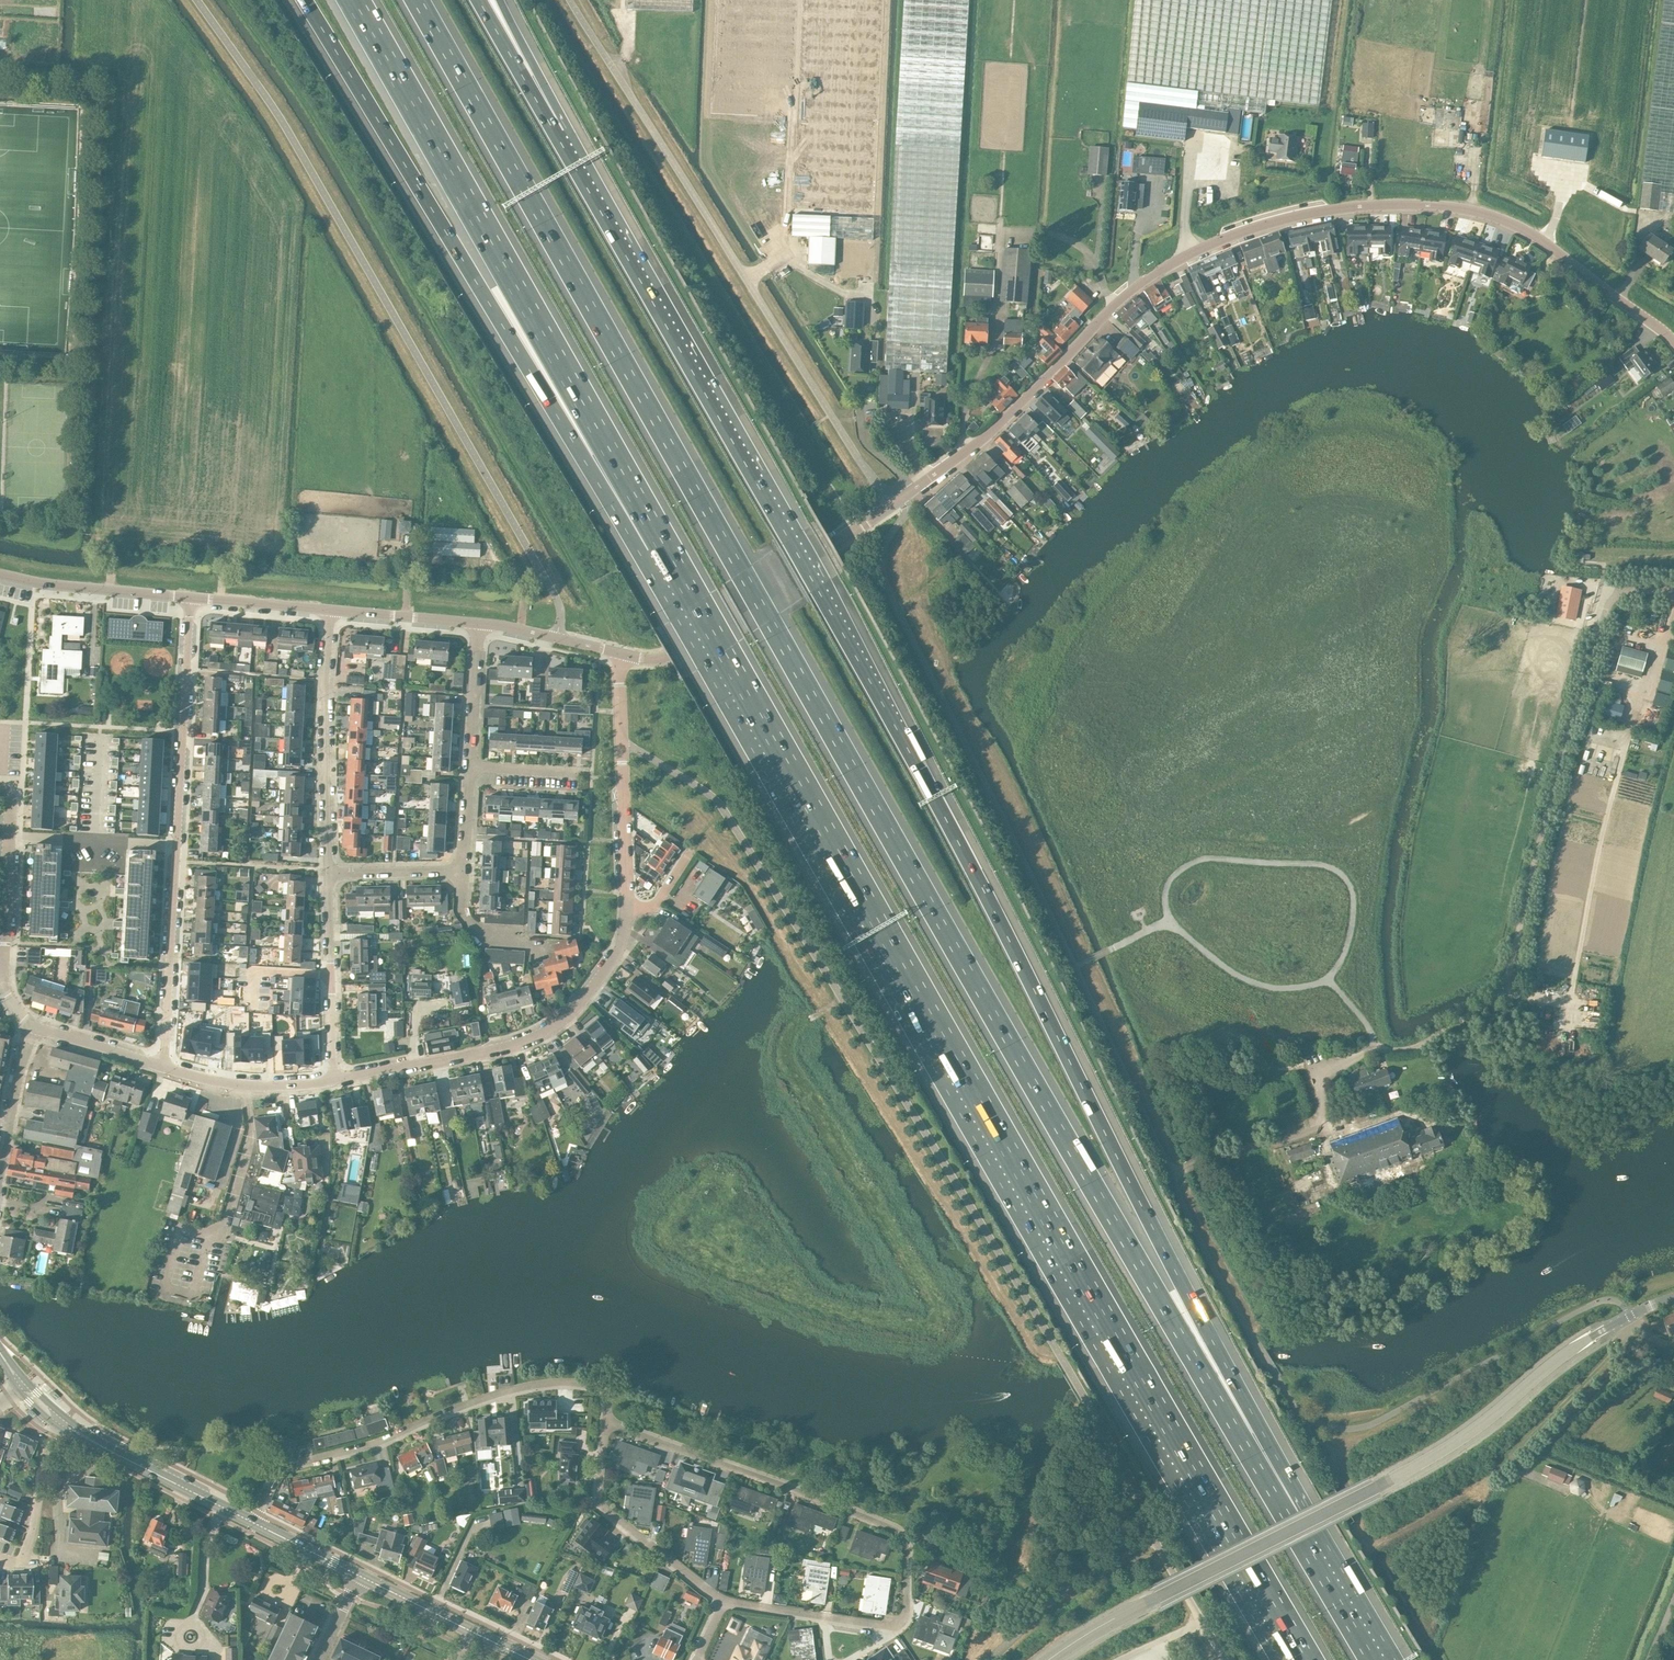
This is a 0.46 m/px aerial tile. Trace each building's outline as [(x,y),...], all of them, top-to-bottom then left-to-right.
[(695,0),(630,0),(629,9),(694,11),(695,0)] [(969,0),(905,0),(899,146),(885,370),(889,370),(888,395),(898,395),(898,396),(888,396),(888,409),(908,410),(908,396),(901,396),(901,395),(902,395),(904,371),(946,374),(960,150),(969,0)] [(1332,0),(1135,0),(1124,125),(1137,126),(1135,134),(1185,141),(1186,128),(1225,133),(1228,110),(1265,114),(1267,100),(1319,107),(1332,0)] [(1661,23),(1651,107),(1642,183),(1643,183),(1640,209),(1673,213),(1673,0),(1664,0),(1661,23)] [(1361,137),(1372,138),(1373,125),(1362,124),(1361,137)] [(1545,131),(1541,157),(1585,163),(1588,137),(1578,136),(1545,131)] [(1294,162),(1297,138),(1280,136),(1280,141),(1270,139),(1269,152),(1278,153),(1277,160),(1294,162)] [(1106,176),(1108,149),(1090,147),(1088,174),(1106,176)] [(1355,176),(1357,159),(1357,153),(1342,151),(1340,175),(1355,176)] [(1155,175),(1156,159),(1139,158),(1138,173),(1155,175)] [(1122,183),(1119,210),(1134,211),(1135,194),(1143,194),(1143,185),(1136,184),(1122,183)] [(793,216),(792,237),(806,238),(806,240),(809,240),(808,265),(835,266),(836,239),(873,240),(874,218),(793,216)] [(1339,254),(1333,225),(1332,224),(1320,226),(1326,252),(1327,256),(1339,254)] [(1326,252),(1320,226),(1310,229),(1313,243),(1319,241),(1321,253),(1326,252)] [(1369,248),(1369,226),(1354,226),(1354,232),(1347,232),(1347,255),(1359,255),(1359,248),(1369,248)] [(1390,255),(1390,232),(1383,232),(1383,226),(1369,226),(1369,248),(1378,248),(1378,255),(1390,255)] [(1421,252),(1424,230),(1410,228),(1409,234),(1402,233),(1398,256),(1410,258),(1411,251),(1421,252)] [(1313,243),(1310,229),(1298,231),(1304,257),(1309,256),(1308,252),(1314,250),(1313,243)] [(1441,263),(1445,240),(1435,238),(1436,232),(1424,230),(1421,252),(1430,254),(1429,261),(1441,263)] [(1304,257),(1298,231),(1287,233),(1290,248),(1297,246),(1300,258),(1304,257)] [(1275,257),(1285,253),(1279,233),(1240,246),(1249,273),(1265,267),(1267,273),(1279,269),(1275,257)] [(1672,251),(1648,234),(1638,248),(1662,265),(1672,251)] [(1471,264),(1478,243),(1464,239),(1462,245),(1456,242),(1448,265),(1460,268),(1462,261),(1471,264)] [(1490,278),(1497,256),(1490,254),(1492,248),(1478,243),(1471,264),(1480,268),(1478,274),(1490,278)] [(1027,304),(1031,251),(1004,249),(1000,302),(1027,304)] [(1231,251),(1209,260),(1215,274),(1221,271),(1226,282),(1234,278),(1230,267),(1236,264),(1232,253),(1231,251)] [(1532,278),(1531,273),(1528,272),(1531,266),(1523,262),(1523,261),(1523,260),(1523,259),(1522,258),(1521,257),(1520,257),(1519,258),(1518,258),(1518,259),(1515,264),(1503,259),(1496,273),(1493,280),(1509,288),(1509,287),(1512,289),(1511,290),(1517,293),(1518,292),(1521,293),(1524,287),(1528,286),(1532,278)] [(1209,260),(1199,264),(1209,289),(1210,293),(1215,304),(1219,303),(1213,287),(1211,282),(1217,280),(1215,274),(1209,260)] [(1199,264),(1188,269),(1197,290),(1200,297),(1202,302),(1209,300),(1211,306),(1215,304),(1210,293),(1209,289),(1199,264)] [(992,297),(993,276),(965,274),(964,296),(963,309),(983,310),(990,306),(990,297),(992,297)] [(1174,302),(1170,297),(1169,297),(1160,281),(1143,291),(1156,313),(1174,302)] [(1187,292),(1182,282),(1175,286),(1181,296),(1187,292)] [(1243,292),(1240,282),(1233,285),(1236,294),(1243,292)] [(1338,299),(1335,284),(1326,286),(1329,300),(1338,299)] [(1069,315),(1060,325),(1054,331),(1059,336),(1054,341),(1061,347),(1071,336),(1083,323),(1077,318),(1082,313),(1083,313),(1092,302),(1077,288),(1067,300),(1076,308),(1071,313),(1069,315)] [(1188,294),(1181,297),(1187,309),(1194,306),(1188,294)] [(1150,313),(1151,311),(1147,305),(1145,307),(1140,301),(1142,299),(1140,296),(1137,298),(1135,296),(1129,301),(1130,302),(1143,318),(1143,319),(1148,325),(1150,327),(1157,321),(1150,313)] [(862,330),(864,303),(846,302),(845,329),(862,330)] [(1143,318),(1130,302),(1117,313),(1130,329),(1135,325),(1140,332),(1148,325),(1143,319),(1143,318)] [(1313,304),(1303,307),(1306,320),(1316,318),(1313,304)] [(834,308),(834,316),(842,317),(842,308),(834,308)] [(1594,322),(1600,315),(1594,311),(1589,319),(1594,322)] [(986,344),(988,319),(977,318),(976,325),(966,324),(965,344),(976,344),(976,343),(986,344)] [(1240,343),(1236,332),(1234,332),(1232,325),(1230,326),(1227,319),(1221,321),(1231,346),(1240,343)] [(1021,346),(1023,321),(1005,320),(1004,334),(1004,345),(1021,346)] [(1218,325),(1208,330),(1218,350),(1228,344),(1218,325)] [(1166,345),(1172,341),(1164,329),(1158,333),(1166,345)] [(1048,330),(1044,335),(1048,339),(1052,334),(1048,330)] [(1126,337),(1125,338),(1138,349),(1145,343),(1132,331),(1126,337)] [(1275,331),(1268,333),(1271,341),(1278,338),(1275,331)] [(1061,353),(1046,337),(1038,345),(1043,350),(1037,356),(1047,366),(1061,353)] [(1116,353),(1103,342),(1100,338),(1099,338),(1098,340),(1076,364),(1094,381),(1110,364),(1110,365),(1112,363),(1111,363),(1118,355),(1116,353)] [(1138,350),(1125,338),(1119,344),(1133,356),(1138,350)] [(877,362),(878,342),(870,342),(870,347),(852,345),(850,371),(868,373),(869,361),(877,362)] [(1659,367),(1645,349),(1639,354),(1634,347),(1618,359),(1627,371),(1634,366),(1644,379),(1659,367)] [(1029,364),(1020,355),(1015,360),(1021,366),(1024,369),(1029,364)] [(1016,371),(1021,366),(1015,360),(1010,365),(1016,371)] [(1224,363),(1216,367),(1219,373),(1227,368),(1224,363)] [(1088,382),(1075,371),(1072,374),(1065,367),(1053,380),(1062,389),(1064,387),(1074,397),(1088,382)] [(1614,381),(1606,370),(1593,380),(1601,391),(1614,381)] [(1017,396),(1008,387),(1015,380),(1007,372),(991,388),(1009,405),(1017,396)] [(1579,374),(1570,378),(1575,386),(1583,382),(1579,374)] [(1670,378),(1656,387),(1662,397),(1673,390),(1673,385),(1670,378)] [(1185,380),(1181,384),(1188,391),(1190,389),(1185,380)] [(1009,405),(991,388),(978,400),(984,406),(989,401),(1000,413),(1009,405)] [(942,426),(943,400),(930,400),(930,394),(919,394),(919,407),(925,407),(925,426),(942,426)] [(1048,394),(1036,405),(1054,424),(1056,422),(1061,426),(1069,419),(1064,414),(1066,412),(1048,394)] [(1086,413),(1074,401),(1068,407),(1081,419),(1086,413)] [(1041,440),(1033,432),(1042,422),(1033,413),(1028,418),(1025,414),(1020,419),(1021,420),(1017,423),(1037,444),(1038,443),(1051,456),(1054,453),(1041,440)] [(1142,414),(1136,421),(1143,427),(1149,421),(1142,414)] [(1037,444),(1017,423),(1013,427),(1012,427),(1008,431),(1010,433),(1006,437),(1017,448),(1020,444),(1029,452),(1037,444)] [(973,424),(968,429),(973,435),(978,430),(973,424)] [(1092,426),(1087,432),(1097,443),(1103,437),(1092,426)] [(1021,454),(1013,445),(1004,435),(995,443),(1004,453),(1003,454),(1011,463),(1021,454)] [(984,453),(975,462),(987,474),(993,480),(994,481),(1002,473),(1002,472),(996,466),(984,453)] [(966,470),(977,482),(978,482),(984,489),(993,480),(987,474),(975,462),(966,470)] [(1026,475),(1016,465),(1012,469),(1022,479),(1026,475)] [(1049,472),(1043,478),(1052,486),(1057,481),(1049,472)] [(960,475),(951,483),(972,506),(976,502),(973,499),(978,495),(972,488),(960,475)] [(1034,497),(1020,481),(1007,492),(1021,509),(1034,497)] [(951,483),(942,491),(954,504),(955,504),(961,511),(965,506),(968,509),(972,506),(951,483)] [(1063,489),(1058,493),(1062,498),(1067,493),(1063,489)] [(989,490),(985,494),(995,504),(999,500),(989,490)] [(950,508),(954,504),(942,491),(934,498),(955,521),(959,518),(950,508)] [(934,498),(925,506),(937,520),(942,525),(947,520),(951,525),(955,521),(934,498)] [(989,498),(982,504),(995,518),(1002,511),(989,498)] [(1048,498),(1043,503),(1051,513),(1056,508),(1048,498)] [(977,509),(972,514),(981,524),(986,519),(977,509)] [(382,521),(380,541),(389,541),(390,521),(382,521)] [(979,537),(964,522),(958,527),(973,543),(979,537)] [(474,544),(475,530),(431,528),(429,555),(480,558),(480,544),(474,544)] [(963,534),(954,542),(966,555),(971,551),(975,547),(963,534)] [(1561,599),(1556,617),(1573,622),(1581,593),(1571,590),(1568,601),(1561,599)] [(130,621),(109,619),(108,639),(162,643),(164,623),(148,622),(146,619),(143,617),(139,616),(136,616),(133,618),(130,621)] [(83,636),(84,618),(54,617),(53,638),(50,638),(50,646),(52,647),(52,651),(61,651),(62,635),(83,636)] [(225,639),(226,624),(212,623),(210,644),(224,645),(225,639)] [(239,640),(240,625),(226,624),(225,639),(239,640)] [(252,641),(254,627),(240,625),(239,640),(252,641)] [(267,643),(268,628),(254,627),(252,641),(267,643)] [(293,645),(292,652),(296,651),(296,652),(303,651),(306,650),(313,651),(314,637),(308,637),(308,631),(302,631),(301,629),(296,628),(294,630),(293,645)] [(293,645),(294,630),(280,629),(278,650),(292,652),(293,645)] [(367,654),(369,637),(352,636),(351,646),(346,646),(345,658),(352,659),(353,652),(367,654)] [(383,655),(385,638),(369,637),(367,654),(383,655)] [(432,660),(433,643),(417,641),(416,650),(409,650),(408,660),(415,661),(415,658),(432,660)] [(432,660),(431,666),(448,668),(448,661),(450,644),(433,643),(432,660)] [(1622,647),(1617,665),(1642,672),(1647,654),(1622,647)] [(63,694),(64,669),(81,670),(82,652),(61,651),(52,651),(44,650),(41,693),(63,694)] [(397,679),(399,655),(392,654),(390,679),(397,679)] [(405,680),(407,655),(399,655),(397,679),(405,680)] [(220,663),(218,663),(219,657),(211,656),(210,662),(209,662),(208,668),(220,670),(220,663)] [(500,657),(499,682),(515,683),(515,677),(516,658),(500,657)] [(532,678),(533,659),(516,658),(515,677),(532,678)] [(236,671),(237,664),(223,663),(222,670),(236,671)] [(565,689),(566,670),(550,669),(549,688),(565,689)] [(582,690),(583,671),(566,670),(565,689),(582,690)] [(364,685),(365,677),(349,675),(348,683),(364,685)] [(221,693),(222,679),(206,678),(206,692),(221,693)] [(284,687),(284,680),(265,679),(265,686),(284,687)] [(304,700),(305,687),(288,686),(287,699),(304,700)] [(373,715),(374,701),(382,701),(382,695),(376,694),(376,691),(364,691),(364,700),(351,699),(350,714),(369,715),(373,715)] [(220,707),(221,693),(206,692),(205,706),(220,707)] [(538,708),(539,693),(531,693),(530,708),(538,708)] [(430,704),(429,717),(436,718),(452,719),(453,705),(449,705),(449,697),(438,696),(431,695),(430,704)] [(513,706),(513,698),(494,697),(493,705),(513,706)] [(304,714),(304,700),(287,699),(287,713),(304,714)] [(590,714),(591,707),(564,705),(564,713),(566,713),(571,713),(576,713),(590,714)] [(205,706),(204,719),(219,720),(226,721),(227,707),(220,707),(205,706)] [(491,734),(490,749),(504,749),(505,735),(505,718),(506,710),(493,709),(493,718),(501,718),(500,727),(499,727),(498,735),(491,734)] [(281,712),(280,726),(286,726),(303,727),(304,714),(287,713),(281,712)] [(368,730),(369,715),(350,714),(349,729),(368,730)] [(452,732),(452,719),(436,718),(435,731),(452,732)] [(218,734),(219,720),(204,719),(203,733),(218,734)] [(302,740),(303,727),(286,726),(285,739),(302,740)] [(530,751),(531,737),(531,727),(525,727),(524,736),(518,736),(517,750),(530,751)] [(367,745),(368,730),(349,729),(348,744),(367,745)] [(570,732),(569,753),(582,754),(582,748),(589,748),(590,731),(575,730),(575,732),(570,732)] [(451,745),(452,732),(435,731),(434,744),(451,745)] [(569,753),(570,732),(557,731),(556,738),(557,738),(556,753),(569,753)] [(37,734),(37,746),(57,747),(58,735),(37,734)] [(517,750),(518,736),(505,735),(504,749),(517,750)] [(543,752),(544,738),(531,737),(530,751),(543,752)] [(557,738),(556,738),(544,738),(543,752),(556,753),(557,738)] [(301,753),(302,740),(285,739),(284,752),(301,753)] [(143,740),(142,752),(163,753),(164,741),(143,740)] [(252,760),(253,742),(238,741),(237,749),(244,750),(243,760),(252,760)] [(229,745),(207,744),(206,758),(228,759),(229,745)] [(366,760),(367,745),(348,744),(348,759),(366,760)] [(450,759),(451,745),(434,744),(433,758),(450,759)] [(57,759),(57,747),(37,746),(36,758),(57,759)] [(163,765),(163,753),(142,752),(142,764),(163,765)] [(301,767),(301,753),(284,752),(284,766),(301,767)] [(56,771),(57,759),(36,758),(35,770),(56,771)] [(206,758),(205,771),(221,772),(228,773),(228,759),(206,758)] [(449,772),(450,759),(433,758),(433,771),(449,772)] [(365,775),(366,760),(348,759),(347,774),(365,775)] [(397,777),(398,762),(397,762),(390,762),(389,776),(397,777)] [(162,777),(163,765),(142,764),(141,776),(162,777)] [(422,778),(423,771),(423,770),(410,770),(410,767),(402,766),(401,777),(404,777),(422,778)] [(280,771),(269,770),(254,769),(253,778),(279,779),(280,771)] [(55,783),(56,771),(35,770),(35,782),(55,783)] [(228,773),(221,772),(205,771),(205,785),(220,786),(227,786),(228,773)] [(364,790),(365,775),(347,774),(346,789),(364,790)] [(161,789),(162,777),(141,776),(140,788),(161,789)] [(281,777),(280,790),(286,790),(303,791),(304,778),(287,777),(287,778),(281,777)] [(55,795),(55,783),(35,782),(34,794),(55,795)] [(220,799),(220,786),(205,785),(204,798),(220,799)] [(447,799),(448,786),(432,785),(431,798),(447,799)] [(161,801),(161,789),(140,788),(140,800),(161,801)] [(260,802),(261,789),(253,789),(252,801),(260,802)] [(363,805),(364,790),(346,789),(345,804),(363,805)] [(303,804),(303,791),(286,790),(280,790),(279,803),(286,803),(303,804)] [(54,807),(55,795),(34,794),(33,806),(54,807)] [(500,815),(501,797),(487,797),(486,814),(500,815)] [(512,816),(514,798),(501,797),(500,815),(512,816)] [(204,798),(203,812),(219,812),(225,813),(226,799),(220,799),(204,798)] [(447,812),(447,799),(431,798),(430,811),(447,812)] [(525,816),(526,799),(514,798),(512,816),(525,816)] [(539,817),(540,800),(526,799),(525,816),(539,817)] [(160,813),(161,801),(140,800),(139,812),(160,813)] [(552,818),(553,801),(540,800),(539,817),(552,818)] [(565,819),(566,802),(553,801),(552,818),(565,819)] [(578,820),(579,802),(566,802),(565,819),(578,820)] [(302,817),(303,804),(286,803),(285,816),(302,817)] [(362,819),(363,805),(345,804),(344,819),(362,819)] [(53,819),(54,807),(33,806),(33,818),(53,819)] [(446,826),(447,812),(430,811),(429,825),(446,826)] [(159,825),(160,813),(139,812),(138,824),(159,825)] [(218,826),(219,812),(203,812),(203,825),(218,826)] [(301,831),(302,817),(285,816),(284,830),(301,831)] [(53,831),(53,819),(33,818),(32,830),(53,831)] [(361,834),(362,819),(344,819),(343,833),(361,834)] [(159,837),(159,825),(138,824),(138,836),(159,837)] [(217,839),(218,826),(203,825),(202,838),(217,839)] [(445,839),(446,826),(429,825),(428,838),(445,839)] [(518,837),(519,825),(512,825),(511,837),(518,837)] [(663,832),(656,827),(653,831),(660,836),(663,832)] [(250,833),(250,839),(259,839),(259,834),(259,828),(251,828),(250,833)] [(300,844),(301,831),(284,830),(283,843),(300,844)] [(551,834),(551,832),(538,831),(537,839),(550,839),(551,834)] [(644,838),(637,832),(634,837),(641,842),(644,838)] [(361,849),(361,834),(343,833),(342,848),(350,849),(349,855),(347,855),(347,856),(367,857),(367,856),(365,856),(365,849),(361,849)] [(676,848),(680,842),(669,835),(659,849),(674,860),(674,859),(672,858),(676,853),(678,854),(681,851),(676,848)] [(393,851),(393,836),(386,836),(385,850),(393,851)] [(222,839),(217,839),(202,838),(201,852),(223,853),(223,846),(221,846),(222,839)] [(445,839),(428,838),(422,838),(420,858),(437,859),(437,852),(444,853),(445,839)] [(500,856),(501,842),(484,841),(483,855),(500,856)] [(300,857),(300,844),(283,843),(283,856),(300,857)] [(30,930),(29,937),(44,938),(48,938),(54,938),(58,872),(61,872),(62,847),(33,845),(33,854),(34,854),(33,860),(35,860),(34,865),(33,865),(33,876),(34,876),(34,881),(32,881),(32,892),(33,893),(33,898),(31,898),(31,909),(32,909),(32,914),(31,914),(30,925),(31,925),(31,930),(30,930)] [(551,846),(550,857),(557,858),(576,859),(577,847),(558,847),(551,846)] [(638,847),(635,852),(640,856),(644,851),(638,847)] [(674,860),(659,849),(656,847),(650,855),(653,857),(666,866),(670,861),(672,863),(674,860)] [(125,958),(125,959),(131,959),(135,959),(150,960),(150,954),(149,954),(149,949),(150,949),(151,937),(150,937),(150,932),(151,932),(152,921),(150,921),(151,916),(152,916),(153,904),(151,904),(152,899),(153,899),(154,888),(152,888),(153,883),(154,883),(155,872),(153,872),(154,866),(155,867),(155,861),(156,861),(157,852),(128,851),(126,876),(129,877),(125,958)] [(499,870),(500,856),(483,855),(483,869),(499,870)] [(647,865),(643,871),(656,880),(660,874),(662,876),(665,873),(663,872),(666,866),(653,857),(650,855),(644,863),(647,865)] [(575,870),(576,859),(557,858),(557,869),(575,870)] [(575,870),(557,869),(551,868),(550,879),(556,879),(574,880),(575,870)] [(504,870),(499,870),(483,869),(482,883),(498,884),(503,884),(504,870)] [(195,881),(195,888),(198,888),(215,889),(217,871),(195,870),(195,881)] [(240,870),(240,877),(249,878),(249,870),(240,870)] [(709,870),(692,896),(706,904),(711,908),(724,889),(728,891),(732,884),(723,878),(709,870)] [(304,897),(305,883),(298,883),(299,876),(279,875),(279,882),(288,883),(288,896),(304,897)] [(648,881),(640,876),(637,880),(644,885),(648,881)] [(574,891),(574,880),(556,879),(555,890),(574,891)] [(498,897),(498,884),(482,883),(481,896),(498,897)] [(259,884),(254,889),(259,895),(264,890),(259,884)] [(424,906),(424,887),(424,888),(416,888),(416,887),(408,887),(408,906),(424,906)] [(425,887),(424,887),(424,906),(438,905),(438,912),(447,912),(447,893),(441,893),(441,887),(431,887),(425,888),(425,887)] [(195,888),(194,899),(198,899),(215,900),(215,889),(198,888),(195,888)] [(374,907),(374,888),(373,888),(373,889),(365,889),(365,888),(357,888),(357,895),(347,895),(347,915),(359,915),(359,912),(374,912),(374,907)] [(374,888),(374,907),(374,912),(391,912),(391,920),(399,920),(399,902),(390,902),(390,888),(381,888),(374,889),(374,888)] [(573,902),(574,891),(555,890),(554,901),(573,902)] [(304,910),(304,897),(288,896),(287,910),(304,910)] [(497,911),(498,897),(481,896),(480,910),(485,910),(492,911),(497,911)] [(214,911),(215,900),(198,899),(194,899),(194,903),(198,903),(197,910),(214,911)] [(572,914),(573,902),(554,901),(554,912),(572,914)] [(214,922),(214,911),(197,910),(193,910),(193,913),(197,914),(197,921),(214,922)] [(303,924),(304,910),(287,910),(286,923),(303,924)] [(754,910),(747,913),(751,919),(757,916),(754,910)] [(571,925),(572,914),(554,912),(553,923),(571,925)] [(697,938),(670,920),(662,932),(689,950),(697,938)] [(192,925),(192,932),(196,932),(213,933),(214,922),(197,921),(192,921),(192,925)] [(302,937),(303,924),(286,923),(285,936),(302,937)] [(571,936),(571,925),(553,923),(552,935),(571,936)] [(453,934),(452,927),(438,928),(439,935),(453,934)] [(192,937),(191,943),(195,943),(212,944),(213,933),(196,932),(192,932),(192,937)] [(677,968),(689,950),(662,932),(654,943),(670,954),(665,960),(677,968)] [(706,934),(700,944),(722,959),(729,949),(706,934)] [(301,950),(302,937),(285,936),(285,949),(301,950)] [(371,956),(370,940),(351,940),(352,949),(353,949),(353,956),(352,956),(371,956)] [(571,956),(578,954),(575,941),(568,943),(567,940),(559,942),(560,945),(554,946),(556,954),(557,959),(565,957),(567,965),(569,969),(573,968),(572,963),(573,963),(571,956)] [(191,948),(191,954),(195,954),(212,955),(212,944),(195,943),(191,943),(191,948)] [(247,959),(248,948),(240,948),(240,958),(247,959)] [(301,964),(301,950),(285,949),(284,963),(301,964)] [(85,965),(86,951),(79,951),(78,965),(85,965)] [(569,969),(567,965),(565,957),(557,959),(556,954),(550,955),(551,960),(544,962),(545,969),(547,975),(555,973),(557,980),(558,985),(563,984),(562,979),(563,979),(561,971),(569,969)] [(667,967),(652,955),(643,966),(656,976),(659,973),(661,975),(667,967)] [(371,956),(352,956),(352,957),(353,957),(353,964),(352,964),(352,973),(357,973),(357,980),(370,980),(370,982),(386,982),(386,972),(378,972),(377,956),(371,956)] [(190,964),(189,976),(217,978),(218,965),(190,964)] [(558,985),(557,980),(555,973),(547,975),(545,969),(540,971),(541,975),(533,977),(537,990),(544,988),(546,996),(552,994),(550,987),(558,985)] [(86,970),(86,986),(96,987),(96,981),(105,981),(106,971),(86,970)] [(131,973),(129,980),(137,982),(139,973),(131,973)] [(430,997),(432,975),(413,974),(412,996),(430,997)] [(189,976),(189,988),(213,989),(211,989),(212,978),(217,978),(189,976)] [(46,1006),(51,989),(38,985),(40,980),(31,977),(26,991),(35,993),(32,1001),(46,1006)] [(659,995),(637,977),(627,990),(649,1007),(659,995)] [(288,978),(288,990),(315,992),(316,980),(288,978)] [(671,992),(676,985),(668,978),(662,985),(671,992)] [(469,1002),(465,983),(451,985),(453,996),(456,996),(457,1004),(469,1002)] [(502,1012),(498,995),(495,984),(483,987),(486,998),(485,998),(489,1015),(502,1012)] [(674,994),(679,987),(676,985),(671,992),(674,994)] [(533,1004),(529,987),(516,990),(521,1007),(533,1004)] [(189,988),(188,1000),(213,1002),(213,989),(189,988)] [(59,1010),(65,993),(51,989),(46,1006),(59,1010)] [(288,990),(288,991),(290,991),(290,1002),(314,1004),(315,992),(288,990)] [(521,1007),(516,990),(498,995),(502,1012),(521,1007)] [(83,1012),(85,992),(84,994),(79,992),(78,998),(65,993),(59,1010),(72,1014),(74,1008),(83,1011),(83,1012)] [(385,1010),(385,994),(359,995),(359,1003),(360,1003),(360,1011),(359,1011),(378,1011),(385,1010)] [(679,1016),(686,1007),(672,996),(666,1005),(679,1016)] [(117,1028),(121,1011),(120,1011),(123,1000),(113,998),(112,1001),(105,1000),(102,1012),(94,1010),(92,1020),(100,1022),(99,1024),(117,1028)] [(121,1011),(117,1028),(133,1032),(134,1030),(143,1032),(146,1021),(136,1019),(140,1004),(123,1000),(120,1011),(121,1011)] [(644,1015),(626,1001),(624,1004),(619,1000),(608,1013),(624,1026),(621,1030),(631,1038),(637,1030),(641,1034),(649,1023),(642,1018),(644,1015)] [(290,1002),(289,1015),(314,1016),(314,1004),(290,1002)] [(192,1003),(191,1011),(205,1012),(206,1004),(192,1003)] [(378,1027),(378,1011),(359,1011),(360,1011),(360,1019),(360,1028),(378,1027)] [(615,1042),(596,1020),(585,1029),(592,1037),(587,1041),(601,1058),(606,1053),(604,1051),(615,1042)] [(470,1024),(473,1038),(481,1037),(478,1023),(470,1024)] [(186,1026),(181,1052),(195,1055),(201,1026),(200,1026),(200,1028),(186,1026)] [(201,1026),(195,1055),(196,1055),(196,1054),(210,1057),(212,1043),(220,1044),(222,1030),(201,1026)] [(441,1032),(425,1035),(427,1043),(428,1043),(430,1055),(455,1050),(452,1037),(442,1039),(441,1032)] [(235,1033),(227,1033),(227,1048),(234,1048),(234,1062),(249,1062),(249,1039),(235,1039),(235,1033)] [(263,1039),(249,1039),(249,1062),(255,1062),(255,1064),(262,1064),(262,1062),(263,1062),(263,1048),(270,1048),(270,1033),(263,1033),(263,1039)] [(11,1038),(0,1035),(0,1047),(9,1049),(11,1038)] [(311,1038),(297,1039),(298,1065),(312,1065),(312,1050),(319,1050),(319,1035),(311,1036),(311,1038)] [(283,1037),(275,1037),(276,1051),(283,1051),(283,1066),(298,1065),(297,1042),(283,1042),(283,1037)] [(601,1058),(587,1041),(582,1046),(575,1037),(564,1046),(582,1069),(593,1060),(595,1063),(601,1058)] [(393,1043),(384,1045),(386,1054),(394,1053),(393,1043)] [(9,1049),(0,1047),(0,1058),(7,1060),(9,1049)] [(647,1047),(642,1053),(648,1058),(653,1052),(647,1047)] [(30,1081),(26,1106),(46,1110),(46,1109),(85,1116),(88,1108),(101,1062),(53,1049),(49,1065),(62,1069),(61,1072),(68,1074),(64,1088),(30,1081)] [(549,1059),(542,1063),(551,1082),(554,1089),(567,1083),(563,1077),(555,1057),(554,1057),(553,1055),(548,1057),(549,1059)] [(640,1055),(633,1061),(639,1068),(646,1062),(640,1055)] [(528,1065),(527,1065),(529,1068),(529,1069),(538,1088),(541,1095),(554,1089),(551,1082),(542,1063),(534,1066),(533,1063),(528,1066),(528,1065)] [(510,1066),(494,1069),(498,1092),(500,1100),(516,1097),(528,1094),(525,1078),(512,1080),(510,1066)] [(591,1091),(573,1068),(567,1073),(586,1095),(591,1091)] [(1390,1083),(1385,1070),(1369,1076),(1366,1068),(1348,1075),(1356,1096),(1390,1083)] [(124,1102),(130,1081),(114,1076),(111,1086),(96,1082),(92,1097),(103,1101),(104,1096),(119,1101),(124,1102)] [(484,1100),(480,1076),(465,1078),(470,1103),(484,1100)] [(470,1103),(465,1078),(450,1081),(454,1099),(452,1099),(454,1106),(470,1103)] [(140,1106),(146,1086),(130,1081),(124,1102),(128,1103),(130,1096),(133,1097),(131,1103),(140,1106)] [(440,1110),(435,1084),(421,1087),(426,1113),(440,1110)] [(426,1113),(421,1087),(406,1090),(411,1115),(426,1113)] [(403,1119),(399,1095),(391,1097),(390,1090),(374,1093),(378,1116),(394,1113),(395,1120),(403,1119)] [(538,1090),(531,1093),(544,1120),(550,1117),(538,1090)] [(169,1093),(163,1113),(195,1124),(175,1186),(187,1190),(192,1174),(214,1181),(232,1127),(187,1113),(191,1100),(169,1093)] [(346,1098),(332,1101),(338,1134),(339,1133),(352,1130),(351,1128),(352,1128),(351,1125),(356,1126),(353,1142),(368,1145),(372,1127),(371,1125),(368,1107),(354,1110),(352,1097),(350,1097),(346,1098)] [(505,1128),(500,1100),(492,1101),(497,1128),(497,1129),(505,1128)] [(497,1128),(492,1101),(485,1103),(490,1129),(497,1128)] [(315,1102),(297,1104),(300,1125),(301,1128),(307,1127),(319,1125),(315,1102)] [(324,1179),(320,1146),(294,1149),(292,1132),(282,1129),(282,1124),(284,1124),(283,1109),(283,1108),(282,1108),(282,1107),(281,1107),(280,1107),(253,1110),(257,1142),(255,1142),(252,1154),(233,1218),(230,1230),(246,1235),(250,1221),(274,1227),(283,1192),(284,1192),(284,1191),(285,1191),(286,1190),(286,1189),(286,1188),(286,1187),(285,1187),(289,1188),(306,1191),(307,1183),(308,1184),(308,1185),(309,1185),(309,1186),(310,1186),(312,1186),(313,1185),(314,1184),(314,1183),(314,1180),(324,1179)] [(46,1110),(43,1124),(47,1124),(47,1125),(82,1131),(85,1116),(46,1109),(46,1110)] [(458,1125),(455,1109),(448,1110),(451,1126),(458,1125)] [(451,1126),(448,1110),(441,1112),(445,1138),(453,1136),(451,1126)] [(144,1113),(138,1129),(139,1130),(153,1134),(158,1117),(144,1113)] [(415,1139),(412,1118),(404,1120),(408,1141),(415,1139)] [(1410,1155),(1420,1151),(1421,1154),(1432,1150),(1433,1153),(1444,1149),(1435,1126),(1420,1132),(1421,1136),(1405,1142),(1405,1141),(1397,1119),(1330,1143),(1335,1157),(1330,1159),(1340,1186),(1412,1160),(1410,1155)] [(27,1121),(23,1140),(43,1144),(75,1149),(76,1146),(79,1146),(82,1131),(47,1125),(47,1124),(43,1124),(27,1121)] [(368,1145),(368,1148),(384,1145),(380,1123),(371,1125),(372,1127),(368,1145)] [(1311,1143),(1290,1151),(1294,1161),(1315,1153),(1311,1143)] [(13,1149),(10,1164),(45,1170),(91,1179),(92,1178),(99,1179),(102,1159),(104,1159),(105,1152),(104,1152),(79,1146),(76,1146),(75,1149),(43,1144),(41,1157),(24,1153),(24,1152),(13,1149)] [(9,1164),(7,1176),(10,1176),(34,1181),(43,1182),(45,1170),(10,1164),(9,1164)] [(45,1170),(43,1182),(50,1184),(48,1192),(48,1193),(73,1198),(75,1188),(89,1190),(91,1179),(45,1170)] [(173,1193),(167,1213),(179,1216),(182,1206),(185,1196),(173,1193)] [(72,1255),(79,1223),(80,1224),(84,1204),(64,1200),(57,1234),(34,1229),(32,1241),(55,1246),(54,1251),(72,1255)] [(361,1202),(359,1212),(365,1213),(367,1204),(361,1202)] [(25,1240),(26,1233),(6,1230),(5,1236),(2,1236),(0,1250),(0,1256),(22,1259),(25,1240)] [(268,1288),(259,1287),(256,1302),(265,1303),(265,1300),(267,1300),(268,1291),(267,1291),(268,1288)] [(1664,1317),(1667,1325),(1670,1336),(1673,1335),(1673,1314),(1664,1317)] [(1659,1358),(1654,1361),(1660,1373),(1666,1370),(1659,1358)] [(1656,1387),(1652,1396),(1668,1403),(1672,1395),(1656,1387)] [(529,1401),(529,1403),(526,1403),(526,1413),(529,1413),(529,1422),(546,1422),(546,1428),(568,1428),(568,1413),(557,1413),(557,1401),(529,1401)] [(512,1445),(512,1417),(499,1418),(499,1420),(499,1421),(492,1422),(492,1419),(478,1420),(479,1431),(474,1432),(476,1450),(483,1450),(482,1447),(483,1447),(491,1447),(491,1446),(492,1446),(493,1445),(501,1445),(512,1445)] [(353,1430),(315,1440),(317,1449),(340,1442),(357,1439),(389,1428),(386,1419),(353,1430)] [(31,1452),(35,1441),(25,1437),(25,1436),(14,1432),(6,1454),(17,1459),(19,1453),(29,1457),(31,1452)] [(471,1443),(472,1443),(469,1432),(456,1435),(461,1454),(473,1451),(471,1443)] [(461,1454),(456,1435),(445,1438),(444,1436),(438,1438),(438,1440),(441,1451),(445,1450),(447,1458),(461,1454)] [(577,1465),(578,1455),(574,1454),(574,1452),(575,1452),(576,1442),(560,1441),(559,1451),(564,1451),(564,1453),(563,1453),(562,1462),(560,1462),(560,1471),(561,1471),(560,1479),(561,1480),(561,1483),(568,1484),(568,1480),(575,1481),(576,1471),(577,1471),(578,1465),(577,1465)] [(426,1442),(412,1450),(420,1466),(421,1465),(430,1461),(432,1459),(433,1457),(432,1454),(426,1442)] [(656,1467),(660,1456),(619,1442),(615,1453),(625,1456),(622,1466),(635,1470),(638,1461),(656,1467)] [(412,1450),(397,1457),(405,1471),(407,1475),(422,1467),(421,1465),(420,1466),(412,1450)] [(449,1476),(444,1458),(436,1460),(440,1478),(449,1476)] [(674,1468),(667,1488),(679,1492),(682,1485),(699,1492),(697,1499),(708,1503),(716,1482),(712,1481),(714,1475),(681,1463),(679,1469),(674,1468)] [(377,1464),(351,1470),(355,1489),(376,1484),(377,1490),(389,1487),(386,1473),(379,1474),(377,1464)] [(478,1479),(476,1465),(467,1466),(469,1480),(478,1479)] [(1545,1466),(1542,1474),(1548,1477),(1562,1482),(1562,1483),(1568,1485),(1571,1476),(1551,1468),(1545,1466)] [(76,1513),(69,1512),(68,1519),(69,1519),(66,1542),(106,1547),(108,1523),(102,1522),(103,1511),(109,1512),(109,1514),(109,1515),(111,1516),(113,1516),(113,1514),(114,1512),(116,1492),(100,1490),(101,1479),(97,1479),(98,1473),(90,1472),(90,1478),(85,1478),(84,1488),(68,1487),(66,1507),(76,1508),(76,1513)] [(657,1472),(655,1480),(661,1482),(663,1474),(657,1472)] [(333,1475),(314,1479),(317,1491),(318,1499),(318,1500),(336,1496),(334,1488),(336,1487),(333,1475)] [(318,1499),(314,1479),(294,1483),(296,1495),(300,1494),(301,1501),(305,1501),(305,1502),(316,1499),(318,1499)] [(1576,1479),(1570,1484),(1571,1492),(1579,1495),(1585,1490),(1584,1482),(1576,1479)] [(536,1496),(535,1483),(526,1484),(528,1497),(536,1496)] [(10,1485),(7,1493),(19,1498),(22,1490),(10,1485)] [(633,1496),(631,1509),(640,1511),(638,1522),(650,1524),(656,1488),(634,1485),(633,1496)] [(777,1500),(736,1486),(729,1506),(751,1514),(754,1505),(773,1511),(777,1500)] [(512,1490),(498,1491),(500,1504),(513,1503),(512,1490)] [(350,1514),(347,1497),(338,1499),(341,1516),(350,1514)] [(303,1527),(317,1500),(316,1499),(305,1502),(300,1502),(297,1510),(276,1500),(270,1511),(303,1527)] [(0,1516),(0,1517),(17,1524),(22,1511),(5,1504),(0,1516)] [(796,1505),(789,1525),(811,1533),(814,1524),(824,1527),(832,1530),(836,1519),(828,1517),(796,1505)] [(660,1506),(657,1521),(664,1522),(666,1507),(660,1506)] [(518,1507),(504,1510),(507,1526),(521,1524),(518,1507)] [(710,1509),(707,1516),(715,1520),(718,1512),(710,1509)] [(1092,1512),(1087,1515),(1091,1522),(1096,1519),(1092,1512)] [(502,1513),(490,1516),(492,1529),(505,1526),(502,1513)] [(368,1514),(353,1518),(356,1538),(358,1539),(360,1532),(362,1533),(368,1514)] [(547,1517),(522,1514),(522,1520),(546,1522),(547,1517)] [(414,1524),(412,1515),(404,1517),(406,1526),(414,1524)] [(153,1519),(145,1539),(163,1547),(166,1541),(164,1540),(167,1533),(164,1531),(166,1528),(162,1526),(163,1524),(161,1523),(161,1520),(157,1518),(155,1520),(153,1519)] [(9,1523),(0,1519),(0,1539),(9,1543),(15,1530),(7,1527),(9,1523)] [(592,1551),(604,1559),(613,1547),(602,1538),(608,1531),(592,1519),(590,1522),(586,1519),(580,1527),(584,1530),(576,1541),(591,1553),(592,1551)] [(308,1524),(305,1530),(324,1539),(327,1533),(308,1524)] [(438,1529),(437,1524),(420,1527),(420,1525),(413,1526),(412,1530),(419,1532),(419,1533),(438,1529)] [(845,1541),(850,1528),(843,1526),(839,1539),(845,1541)] [(690,1527),(686,1550),(696,1551),(694,1563),(706,1565),(711,1530),(690,1527)] [(400,1563),(405,1546),(402,1546),(405,1536),(382,1530),(376,1551),(382,1553),(381,1558),(400,1563)] [(858,1531),(851,1552),(872,1560),(876,1551),(886,1555),(891,1543),(858,1531)] [(361,1534),(359,1540),(366,1542),(368,1536),(361,1534)] [(945,1534),(940,1540),(957,1551),(961,1546),(945,1534)] [(441,1559),(424,1551),(428,1542),(419,1537),(411,1555),(419,1559),(414,1570),(432,1579),(441,1559)] [(752,1544),(751,1552),(759,1553),(760,1548),(760,1545),(752,1544)] [(108,1552),(98,1551),(97,1559),(107,1560),(108,1552)] [(178,1576),(185,1576),(185,1575),(186,1553),(179,1553),(178,1575),(178,1576)] [(969,1555),(964,1567),(975,1571),(979,1559),(969,1555)] [(748,1556),(744,1579),(754,1580),(752,1592),(764,1594),(769,1559),(748,1556)] [(804,1560),(804,1566),(808,1566),(805,1589),(814,1591),(813,1602),(825,1604),(830,1570),(831,1563),(804,1560)] [(955,1594),(963,1573),(930,1561),(923,1582),(955,1594)] [(463,1562),(452,1586),(467,1593),(478,1569),(463,1562)] [(56,1584),(57,1566),(49,1566),(49,1584),(56,1584)] [(649,1566),(644,1572),(650,1576),(655,1570),(649,1566)] [(728,1572),(721,1571),(718,1589),(726,1590),(728,1572)] [(19,1574),(19,1575),(19,1599),(31,1599),(31,1605),(39,1605),(39,1586),(32,1586),(32,1575),(30,1575),(30,1574),(19,1574)] [(581,1574),(574,1587),(589,1594),(595,1581),(581,1574)] [(0,1586),(0,1600),(7,1600),(7,1605),(19,1605),(19,1599),(19,1575),(7,1575),(7,1586),(0,1586)] [(869,1576),(863,1611),(885,1614),(890,1580),(869,1576)] [(55,1608),(48,1608),(48,1615),(62,1616),(62,1609),(81,1609),(81,1599),(80,1599),(81,1589),(77,1589),(77,1578),(61,1578),(61,1584),(59,1584),(58,1596),(55,1596),(55,1608)] [(568,1578),(562,1590),(567,1593),(573,1581),(568,1578)] [(499,1588),(491,1604),(500,1609),(509,1613),(517,1598),(519,1599),(521,1595),(527,1597),(526,1599),(532,1602),(538,1590),(532,1587),(526,1584),(522,1591),(517,1588),(513,1595),(499,1588)] [(214,1591),(202,1615),(219,1623),(230,1599),(214,1591)] [(632,1593),(625,1606),(638,1613),(645,1600),(632,1593)] [(274,1624),(281,1608),(255,1596),(250,1607),(258,1611),(256,1615),(274,1624)] [(586,1633),(603,1598),(600,1597),(594,1608),(592,1608),(590,1612),(580,1607),(576,1615),(578,1616),(573,1627),(581,1631),(582,1630),(584,1631),(583,1632),(586,1633)] [(612,1622),(602,1617),(604,1613),(602,1612),(606,1604),(602,1602),(604,1599),(603,1598),(586,1633),(590,1635),(590,1634),(592,1635),(592,1636),(601,1641),(601,1640),(600,1640),(605,1629),(608,1631),(612,1622)] [(538,1603),(528,1623),(529,1623),(528,1625),(534,1628),(535,1626),(544,1631),(553,1611),(552,1610),(556,1604),(549,1600),(546,1607),(538,1603)] [(665,1611),(659,1625),(667,1628),(672,1614),(665,1611)] [(950,1639),(954,1628),(957,1629),(961,1618),(946,1612),(942,1624),(940,1623),(940,1621),(940,1619),(938,1617),(936,1616),(934,1616),(932,1616),(930,1617),(929,1619),(922,1617),(914,1637),(936,1645),(935,1647),(948,1652),(953,1640),(950,1639)] [(308,1648),(317,1628),(292,1616),(283,1636),(273,1656),(271,1659),(302,1659),(308,1648)] [(733,1619),(728,1629),(736,1632),(741,1622),(733,1619)] [(262,1648),(271,1653),(283,1629),(276,1626),(274,1630),(271,1629),(262,1648)] [(680,1644),(679,1644),(683,1635),(667,1628),(663,1637),(662,1636),(658,1645),(661,1646),(657,1655),(664,1658),(664,1659),(670,1659),(673,1659),(680,1644)] [(244,1630),(242,1643),(246,1645),(251,1633),(244,1630)] [(812,1630),(790,1632),(793,1656),(803,1655),(803,1659),(815,1659),(812,1630)] [(381,1657),(341,1638),(332,1658),(336,1659),(380,1659),(381,1657)] [(733,1659),(763,1659),(768,1650),(755,1644),(750,1652),(741,1648),(735,1658),(734,1658),(733,1659)] [(225,1648),(225,1659),(238,1659),(238,1648),(225,1648)] [(904,1649),(892,1657),(886,1648),(868,1659),(911,1659),(904,1649)]
